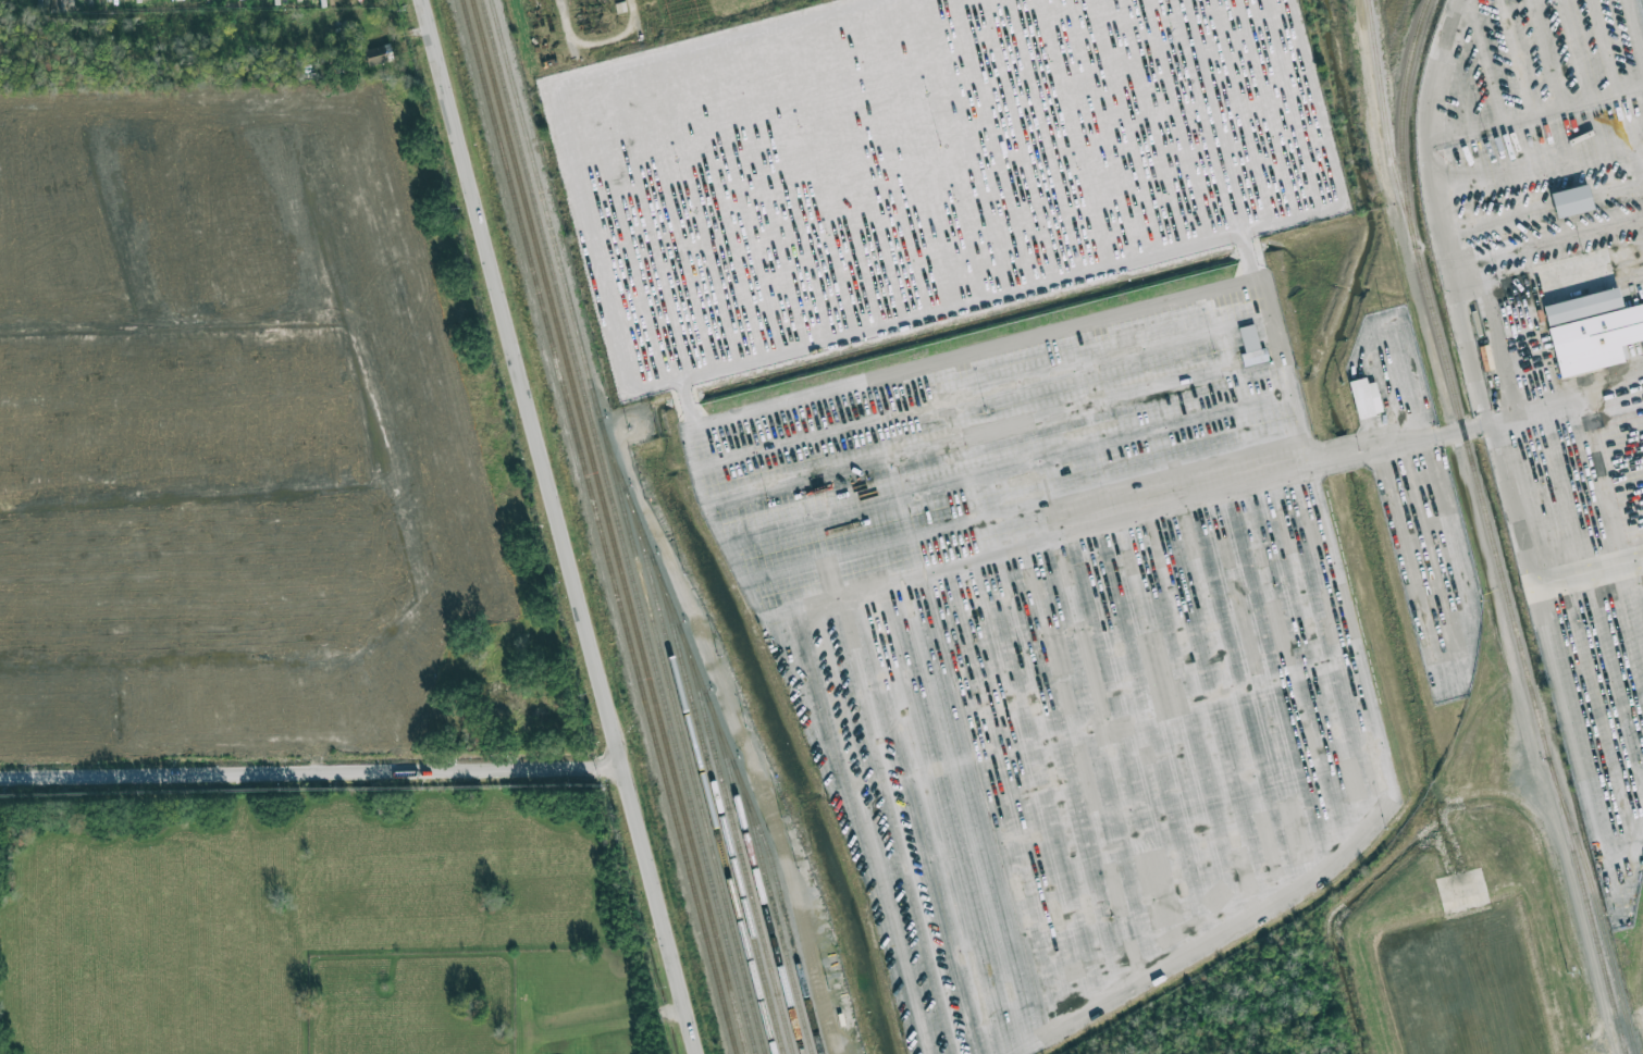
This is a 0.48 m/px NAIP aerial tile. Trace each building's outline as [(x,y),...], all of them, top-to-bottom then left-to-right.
[(364,50),(368,66),(388,61),(384,45),(364,50)] [(1550,194),(1557,218),(1593,208),(1587,183),(1550,194)] [(1622,307),(1618,288),(1543,304),(1547,326),(1549,326),(1559,376),(1624,363),(1620,343),(1642,339),(1642,303),(1622,307)] [(1238,328),(1245,353),(1240,354),(1244,366),(1265,361),(1256,323),(1238,328)] [(1349,381),(1356,418),(1381,414),(1376,382),(1366,384),(1365,378),(1349,381)]
